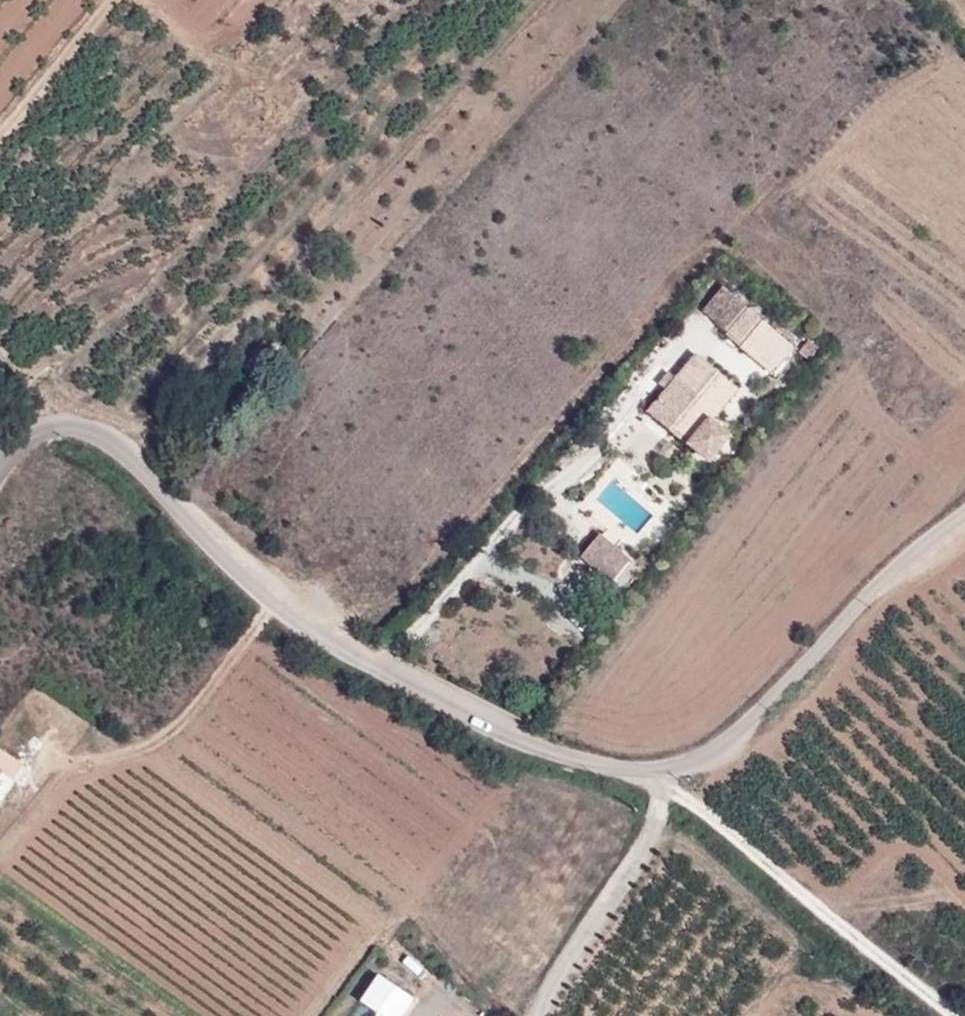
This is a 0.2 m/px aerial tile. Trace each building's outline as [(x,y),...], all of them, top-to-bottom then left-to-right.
[(721,268),(712,278),(729,291),(737,282),(721,268)] [(724,289),(703,312),(728,334),(748,311),(724,289)] [(697,356),(677,381),(668,392),(648,415),(690,448),(704,429),(737,390),(697,356)] [(668,392),(677,381),(667,372),(657,384),(668,392)] [(726,448),(704,429),(690,448),(711,466),(726,448)] [(601,566),(615,549),(598,536),(584,553),(601,566)] [(630,562),(615,549),(601,566),(617,579),(630,562)] [(10,757),(0,751),(0,775),(2,772),(10,757)] [(23,766),(10,757),(2,772),(14,781),(23,766)] [(417,997),(381,974),(355,1015),(404,1015),(417,997)]
